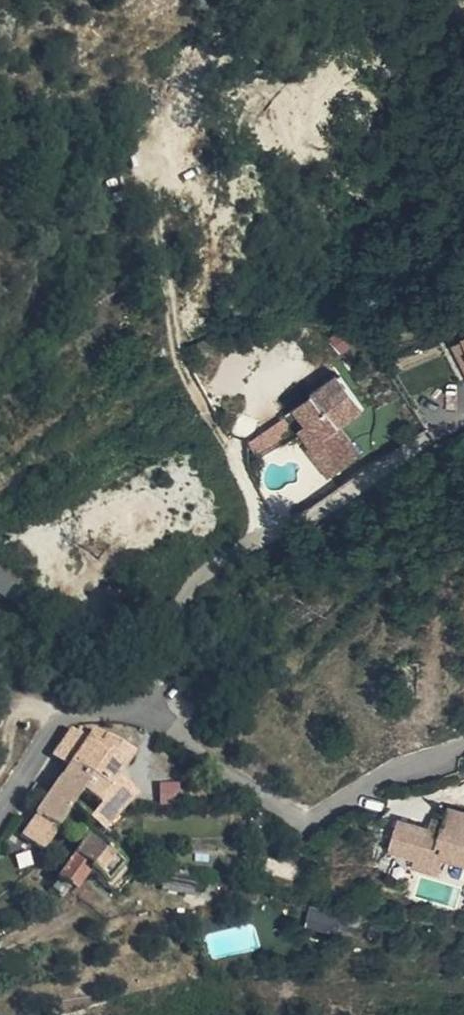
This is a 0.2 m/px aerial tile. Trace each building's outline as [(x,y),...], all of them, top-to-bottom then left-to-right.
[(343,364),(299,397),(311,413),(303,419),(316,435),(310,439),(333,467),(365,444),(345,416),(368,399),(343,364)] [(299,397),(285,408),(297,424),(303,419),(311,413),(299,397)] [(260,455),(293,432),(282,417),(249,440),(260,455)] [(75,762),(60,785),(83,800),(99,810),(120,780),(134,759),(94,733),(84,727),(81,733),(75,729),(59,751),(75,762)] [(99,810),(91,822),(109,835),(112,831),(126,811),(138,795),(120,780),(99,810)] [(29,833),(50,850),(76,812),(83,800),(60,785),(55,793),(29,833)] [(76,812),(91,822),(99,810),(83,800),(76,812)] [(444,858),(446,853),(463,859),(463,808),(452,805),(448,817),(444,829),(432,825),(398,815),(390,846),(411,853),(413,849),(444,858)] [(135,817),(126,811),(112,831),(120,838),(135,817)] [(444,829),(448,817),(436,814),(432,825),(444,829)] [(80,857),(96,868),(110,852),(92,840),(88,846),(80,857)] [(441,871),(444,858),(413,849),(411,853),(408,861),(441,871)] [(90,875),(109,886),(126,864),(110,852),(96,868),(90,875)] [(90,875),(96,868),(80,857),(61,880),(76,893),(90,875)] [(128,891),(136,877),(138,874),(126,864),(109,886),(119,892),(124,897),(128,891)] [(61,903),(67,895),(57,888),(51,895),(61,903)]
